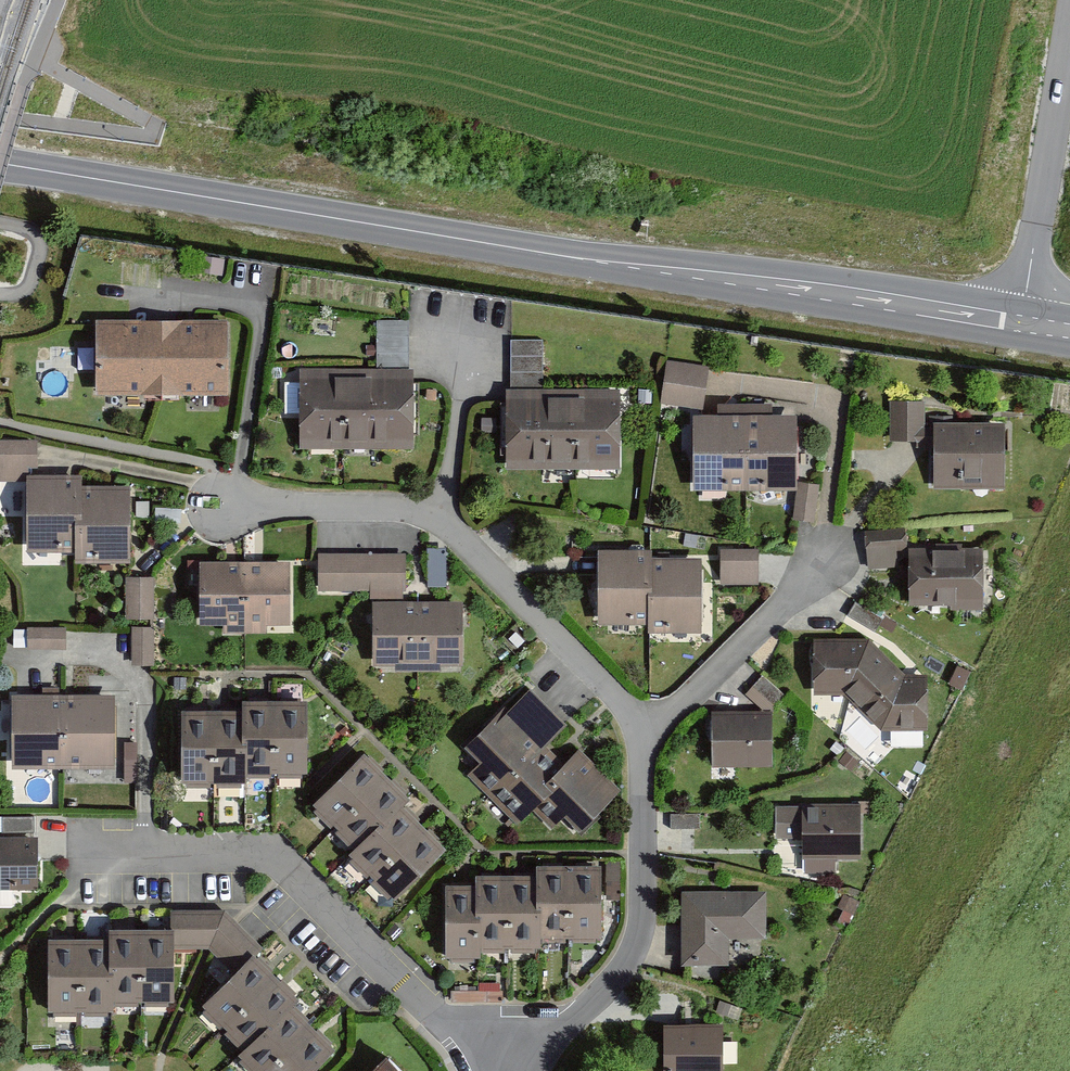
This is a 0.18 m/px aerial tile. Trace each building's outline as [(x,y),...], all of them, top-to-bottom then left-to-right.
[(383,363),(413,364),(415,318),(385,317),(383,363)] [(233,327),(104,330),(106,403),(235,401),(233,327)] [(671,371),(665,411),(707,416),(713,377),(671,371)] [(304,373),(303,453),(417,454),(418,375),(304,373)] [(512,396),(514,478),(633,475),(630,393),(512,396)] [(896,411),(896,447),(929,447),(928,411),(896,411)] [(700,429),(703,499),(802,493),(798,424),(700,429)] [(944,435),(944,495),(1010,495),(1010,435),(944,435)] [(1,474),(40,474),(40,448),(1,448),(1,474)] [(35,549),(80,549),(80,494),(80,481),(35,481),(35,549)] [(824,493),(803,488),(796,526),(816,530),(824,493)] [(80,566),(131,567),(131,494),(80,494),(80,549),(80,566)] [(864,539),(866,578),(913,576),(911,537),(864,539)] [(321,549),(320,587),(411,590),(412,551),(321,549)] [(723,555),(722,589),(759,589),(759,556),(723,555)] [(984,556),(915,558),(916,611),(986,609),(984,556)] [(605,558),(605,629),(656,629),(656,569),(656,559),(605,558)] [(206,570),(206,631),(294,631),(294,569),(206,570)] [(706,569),(656,569),(656,629),(656,636),(706,636),(706,569)] [(127,582),(127,621),(153,622),(153,583),(127,582)] [(383,672),(468,671),(467,616),(383,617),(383,672)] [(133,632),(134,670),(155,669),(155,632),(133,632)] [(31,633),(30,651),(69,652),(70,634),(31,633)] [(869,648),(817,646),(820,700),(848,702),(885,737),(933,735),(930,685),(909,684),(869,648)] [(749,698),(767,716),(781,701),(763,684),(749,698)] [(585,835),(620,801),(578,758),(553,783),(533,762),(568,728),(529,689),(462,753),(478,769),(467,780),(520,834),(536,818),(550,832),(567,816),(585,835)] [(116,703),(18,705),(20,769),(118,766),(116,703)] [(248,708),(248,717),(248,781),(282,781),(282,708),(248,708)] [(313,708),(282,708),(282,781),(313,782),(313,708)] [(218,789),(218,717),(188,717),(187,789),(218,789)] [(218,717),(218,789),(248,789),(248,781),(248,717),(218,717)] [(719,724),(719,764),(777,765),(778,725),(719,724)] [(320,815),(338,834),(391,783),(372,764),(320,815)] [(391,783),(338,834),(359,857),(406,813),(414,805),(391,783)] [(812,850),(866,848),(864,808),(811,810),(812,850)] [(429,838),(406,813),(359,857),(353,862),(376,887),(429,838)] [(30,832),(30,816),(0,815),(0,831),(30,832)] [(0,838),(0,887),(36,888),(37,838),(0,838)] [(429,838),(376,887),(399,911),(452,862),(429,838)] [(542,872),(542,879),(543,950),(579,950),(578,872),(542,872)] [(610,872),(578,872),(579,950),(610,949),(610,872)] [(481,880),(481,893),(483,959),(514,959),(513,879),(481,880)] [(542,879),(513,879),(514,959),(543,959),(543,950),(542,879)] [(733,933),(771,933),(771,887),(689,887),(689,958),(733,959),(733,933)] [(483,959),(481,893),(450,894),(452,966),(483,965),(483,959)] [(172,918),(172,934),(181,934),(181,955),(211,955),(214,958),(234,981),(260,957),(263,955),(232,922),(228,917),(172,918)] [(177,935),(144,936),(145,1007),(178,1006),(177,935)] [(113,936),(113,944),(113,1007),(145,1007),(144,936),(113,936)] [(84,1018),(84,944),(54,944),(54,1018),(84,1018)] [(113,944),(84,944),(84,1018),(113,1018),(113,1007),(113,944)] [(282,980),(260,957),(234,981),(203,1010),(225,1033),(282,980)] [(303,1002),(282,980),(225,1033),(245,1055),(295,1009),(303,1002)] [(295,1009),(245,1055),(239,1061),(249,1070),(274,1070),(316,1032),(295,1009)] [(669,1023),(669,1070),(726,1070),(726,1023),(669,1023)] [(316,1032),(274,1070),(322,1070),(338,1056),(316,1032)] [(392,1057),(378,1070),(405,1070),(392,1057)]
